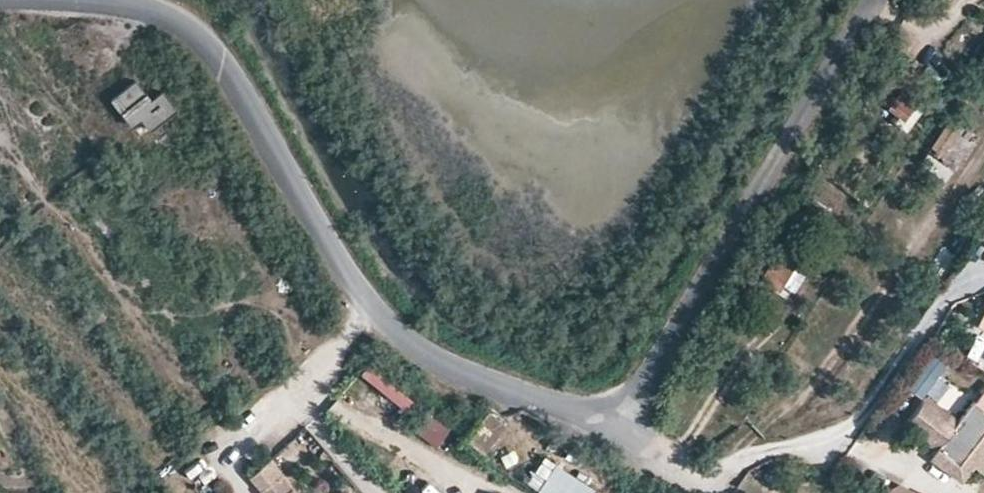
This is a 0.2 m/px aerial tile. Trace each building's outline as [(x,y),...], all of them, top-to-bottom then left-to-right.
[(109,98),(130,125),(140,117),(149,128),(175,107),(160,88),(149,97),(134,78),(109,98)] [(884,113),(913,125),(924,99),(894,87),(884,113)] [(944,116),(928,144),(956,160),(973,132),(944,116)] [(762,272),(779,284),(799,252),(782,240),(762,272)] [(929,342),(902,380),(920,394),(948,356),(929,342)] [(372,364),(363,375),(408,414),(418,403),(372,364)] [(922,398),(902,427),(918,438),(935,450),(958,466),(983,430),(983,409),(971,400),(955,422),(922,398)] [(437,448),(453,429),(431,412),(416,431),(437,448)] [(486,457),(507,428),(498,421),(490,416),(468,445),(486,457)] [(983,473),(983,430),(958,466),(935,450),(929,460),(961,482),(971,468),(982,476),(983,473)] [(276,464),(270,456),(261,464),(252,472),(256,478),(276,464)] [(545,457),(530,482),(547,492),(588,492),(592,486),(545,457)] [(276,464),(256,478),(263,487),(280,476),(283,474),(276,464)] [(262,492),(292,492),(280,476),(263,487),(260,490),(262,492)]
